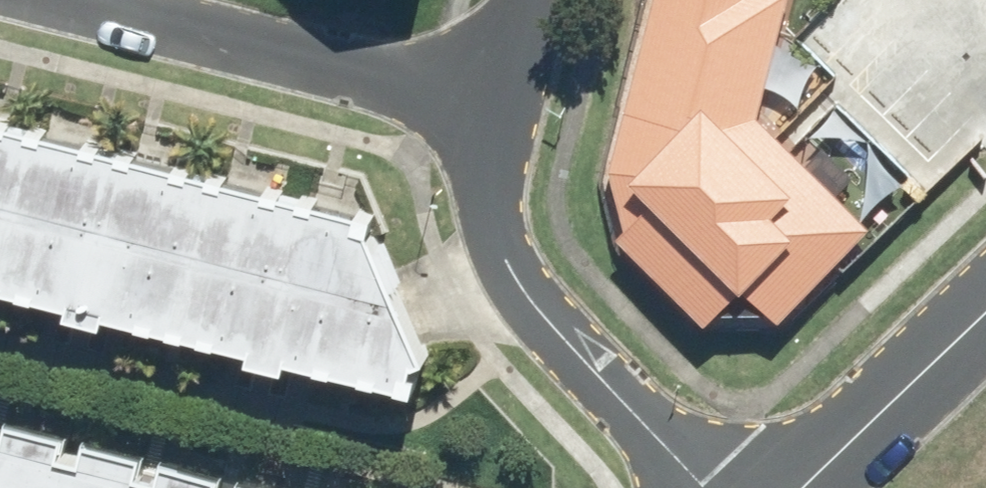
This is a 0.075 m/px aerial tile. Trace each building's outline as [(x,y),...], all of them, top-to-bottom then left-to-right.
[(608,170),(623,227),(615,236),(704,324),(739,286),(777,321),(869,228),(756,117),(787,0),(654,0),(608,170)] [(408,393),(411,376),(403,375),(405,366),(419,361),(364,232),(368,216),(0,124),(0,290),(60,306),(58,314),(97,324),(99,315),(242,351),(240,360),(278,370),(280,361),(408,393)] [(214,476),(155,461),(150,480),(133,476),(137,457),(77,442),(73,460),(54,456),(59,437),(0,422),(0,423),(0,487),(211,487),(214,476)]
